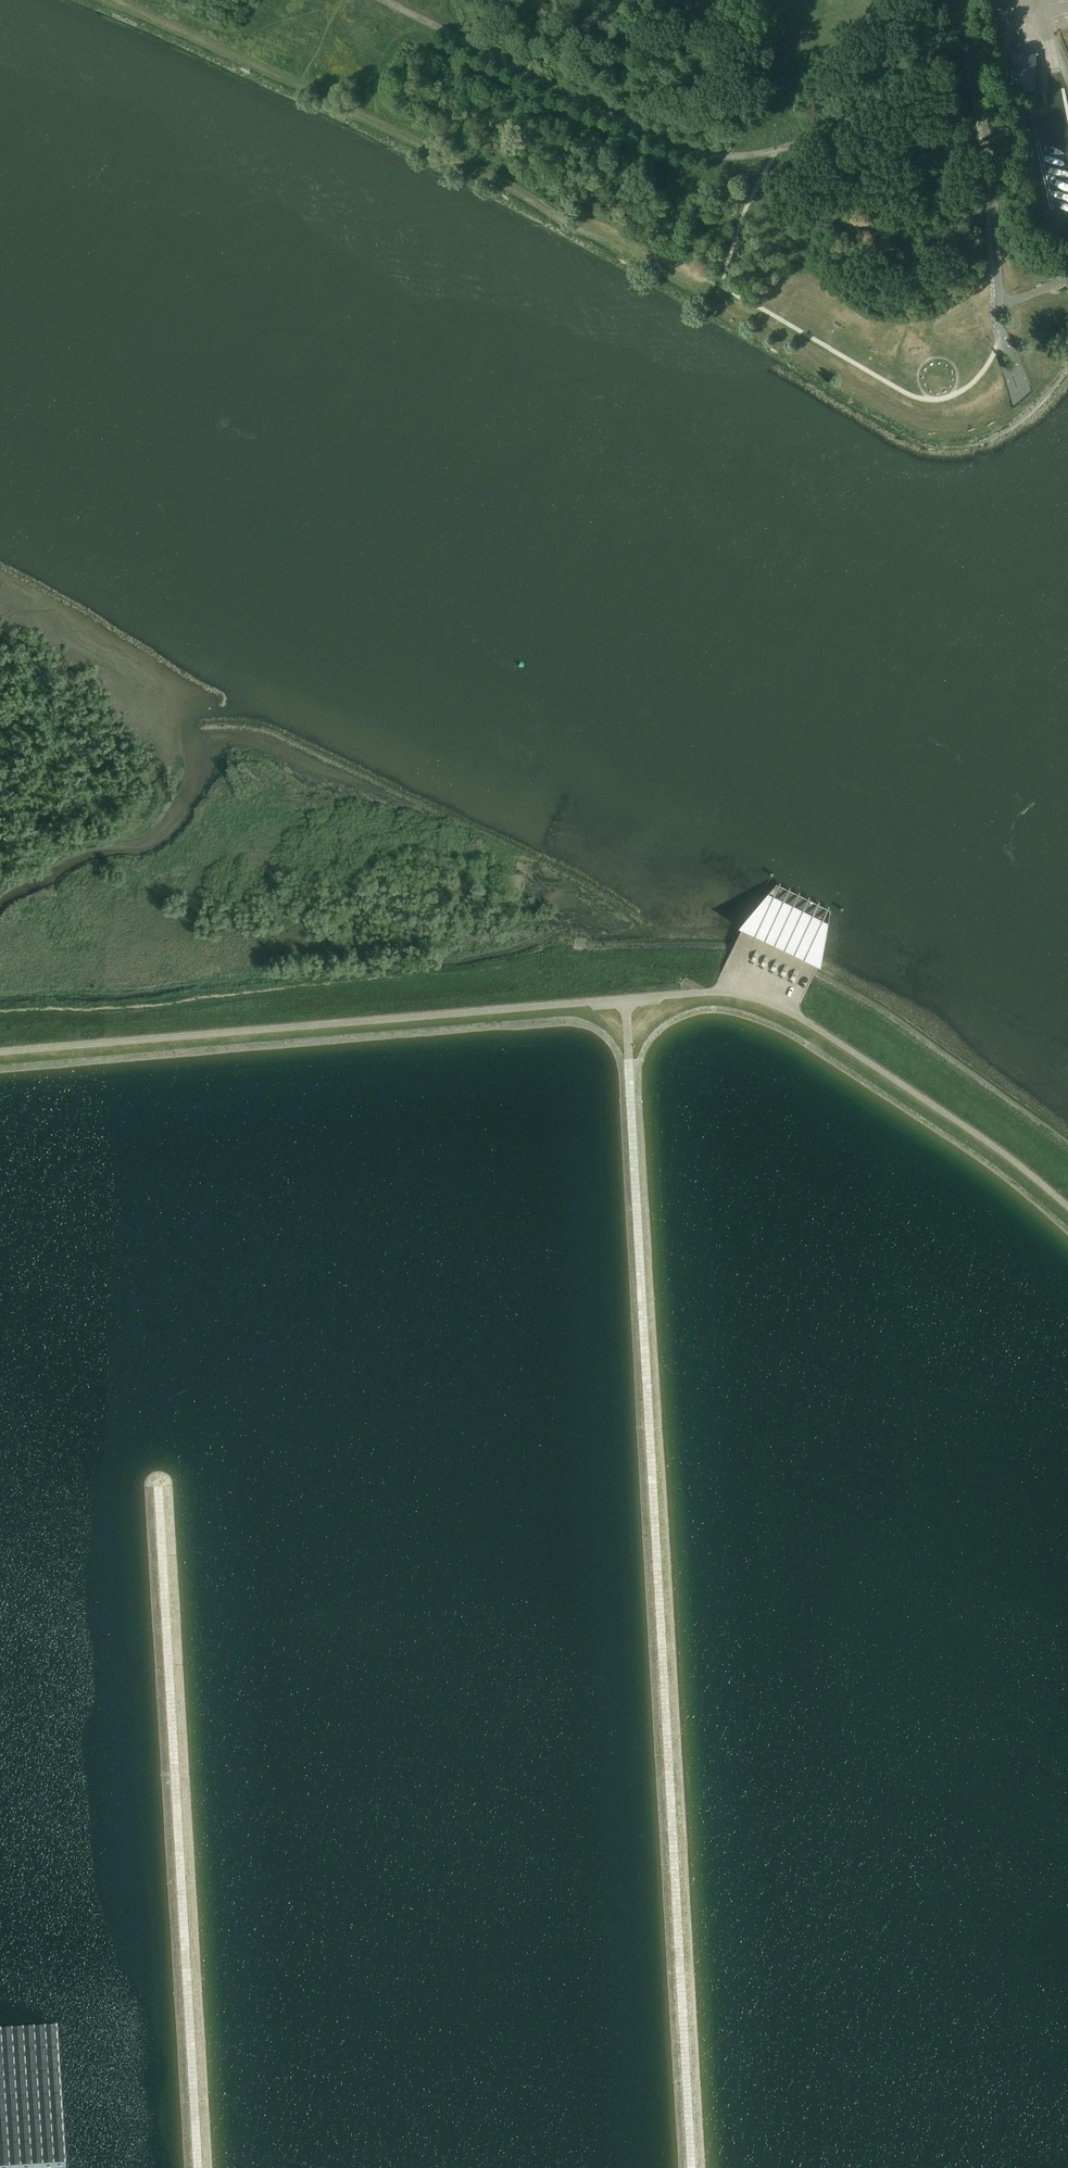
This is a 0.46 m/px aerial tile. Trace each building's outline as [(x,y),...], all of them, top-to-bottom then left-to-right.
[(1021,94),(1015,62),(1003,64),(1009,97),(1021,94)]
